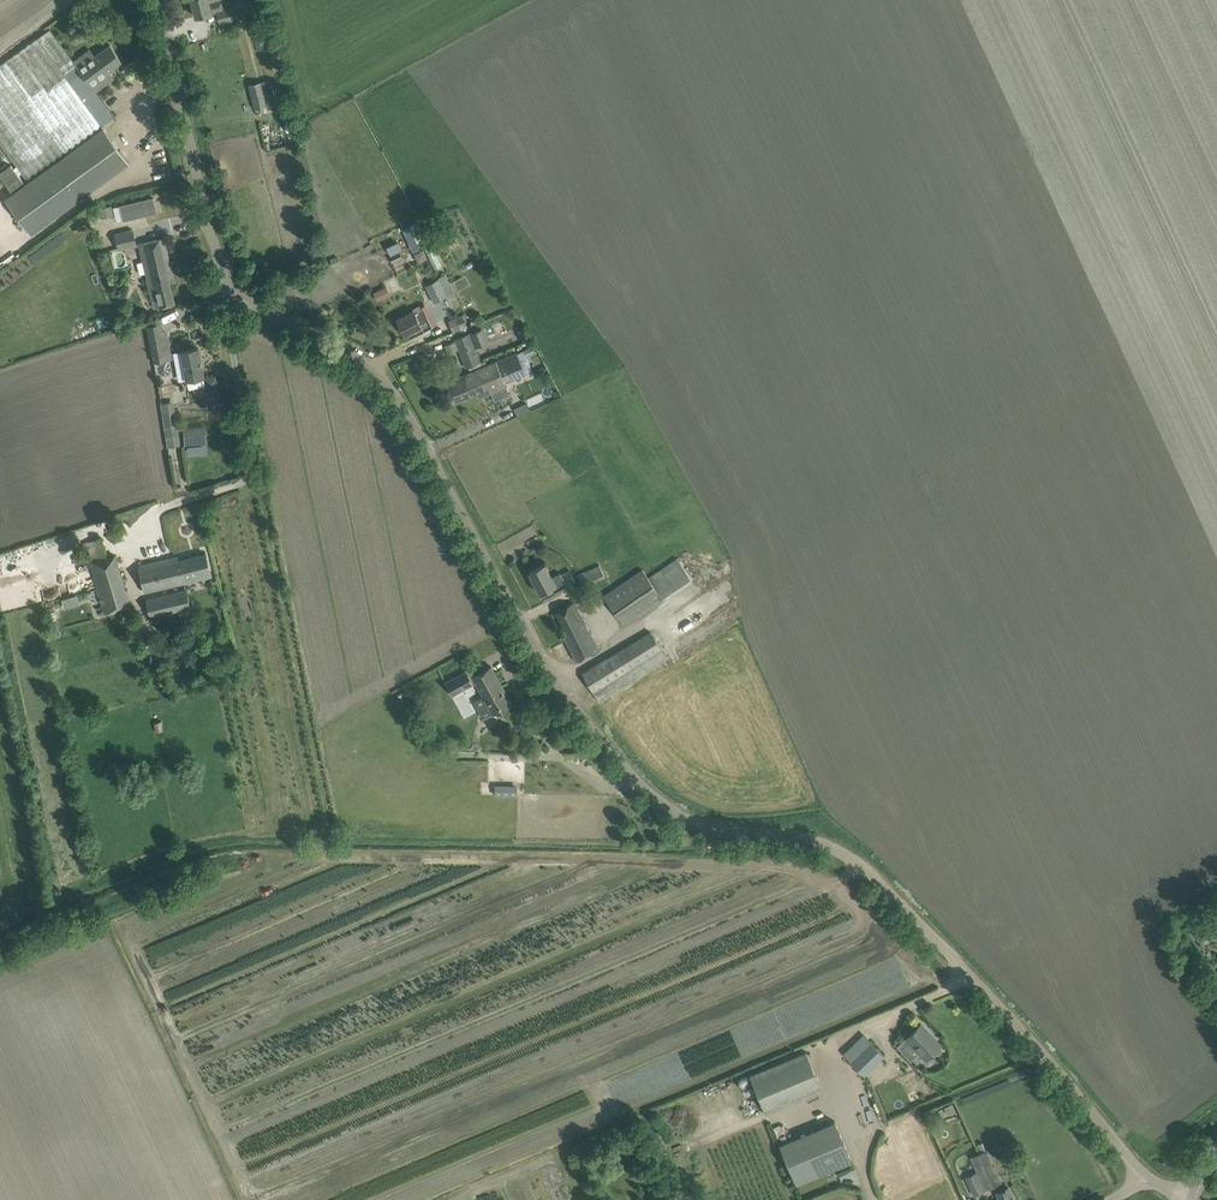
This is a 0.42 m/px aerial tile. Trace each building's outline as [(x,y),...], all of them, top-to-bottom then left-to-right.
[(196,16),(217,10),(220,22),(240,16),(237,5),(225,8),(223,0),(192,0),(196,16)] [(51,28),(0,65),(0,142),(16,165),(12,168),(10,164),(0,171),(0,175),(11,191),(5,196),(32,233),(129,162),(102,125),(114,116),(94,88),(79,67),(51,28)] [(264,48),(259,30),(253,32),(257,49),(264,48)] [(79,67),(94,88),(95,86),(93,83),(122,61),(110,44),(79,67)] [(277,103),(271,79),(249,84),(255,108),(277,103)] [(153,197),(120,205),(123,220),(157,212),(153,197)] [(111,205),(99,208),(102,218),(113,215),(111,205)] [(417,221),(410,224),(419,245),(426,242),(417,221)] [(120,249),(125,248),(127,254),(134,252),(132,246),(137,244),(133,229),(116,234),(120,249)] [(140,243),(149,278),(147,279),(152,299),(155,298),(157,307),(163,305),(175,302),(169,278),(174,276),(165,237),(153,240),(140,243)] [(423,248),(415,253),(419,261),(427,257),(423,248)] [(399,251),(389,256),(392,263),(403,258),(399,251)] [(430,263),(423,267),(429,276),(436,271),(430,263)] [(439,278),(425,285),(434,302),(448,295),(443,286),(439,278)] [(386,286),(374,291),(378,300),(390,294),(386,286)] [(397,319),(405,333),(421,325),(424,329),(433,325),(424,307),(415,312),(414,310),(397,319)] [(447,318),(452,331),(467,325),(462,312),(447,318)] [(147,325),(153,355),(167,353),(161,322),(147,325)] [(454,338),(466,366),(481,359),(470,332),(454,338)] [(534,344),(524,349),(525,350),(528,356),(538,351),(534,344)] [(181,350),(187,379),(204,375),(198,346),(187,349),(181,350)] [(517,353),(481,368),(491,391),(506,385),(505,383),(526,373),(525,372),(517,354),(517,353)] [(481,368),(446,382),(454,401),(477,391),(479,396),(491,391),(481,368)] [(526,402),(514,408),(517,414),(529,408),(526,402)] [(162,409),(170,455),(174,454),(174,455),(176,455),(174,445),(181,444),(178,427),(179,427),(176,407),(162,409)] [(183,428),(184,445),(207,443),(206,426),(183,428)] [(212,575),(209,564),(206,552),(179,559),(178,555),(138,565),(145,591),(212,575)] [(131,606),(116,553),(91,561),(105,613),(131,606)] [(529,571),(540,592),(551,586),(554,591),(567,584),(561,572),(553,577),(546,563),(529,571)] [(599,564),(577,575),(582,586),(605,575),(599,564)] [(604,594),(626,626),(664,600),(642,568),(604,594)] [(192,607),(187,588),(146,598),(150,617),(154,616),(155,620),(182,614),(181,609),(192,607)] [(555,611),(566,631),(562,633),(576,661),(599,649),(586,625),(574,601),(555,611)] [(593,666),(582,672),(593,691),(599,701),(609,695),(646,673),(668,659),(650,631),(593,666)] [(482,670),(473,675),(476,682),(483,694),(484,695),(493,712),(501,708),(511,702),(491,665),(482,670)] [(454,675),(445,681),(446,682),(449,688),(453,695),(454,694),(474,683),(470,677),(466,669),(454,675)] [(906,1037),(926,1058),(941,1044),(941,1043),(939,1044),(927,1031),(928,1030),(921,1022),(906,1037)] [(849,1060),(863,1075),(886,1054),(871,1039),(849,1060)] [(750,1074),(766,1113),(822,1090),(806,1051),(750,1074)] [(747,1073),(737,1077),(743,1091),(753,1087),(747,1073)] [(780,1142),(797,1184),(851,1162),(834,1120),(780,1142)] [(977,1171),(965,1177),(973,1194),(1001,1182),(987,1149),(970,1157),(977,1171)] [(1008,1186),(995,1192),(999,1199),(1015,1199),(1008,1186)]
